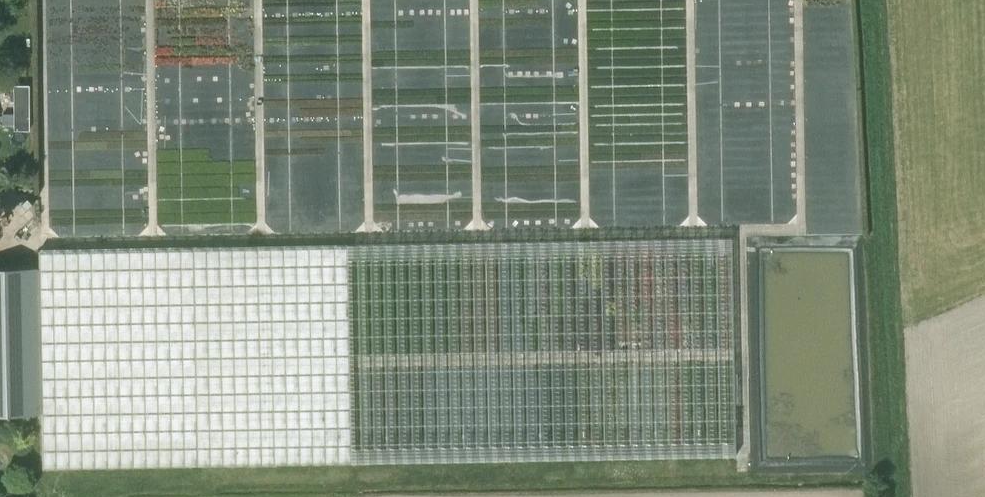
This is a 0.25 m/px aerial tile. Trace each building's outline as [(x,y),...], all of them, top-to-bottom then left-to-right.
[(34,126),(35,83),(18,83),(18,112),(6,112),(6,126),(34,126)] [(39,250),(40,268),(0,269),(0,415),(42,414),(44,468),(199,465),(352,462),(735,456),(732,237),(348,244),(194,247),(39,250)]
